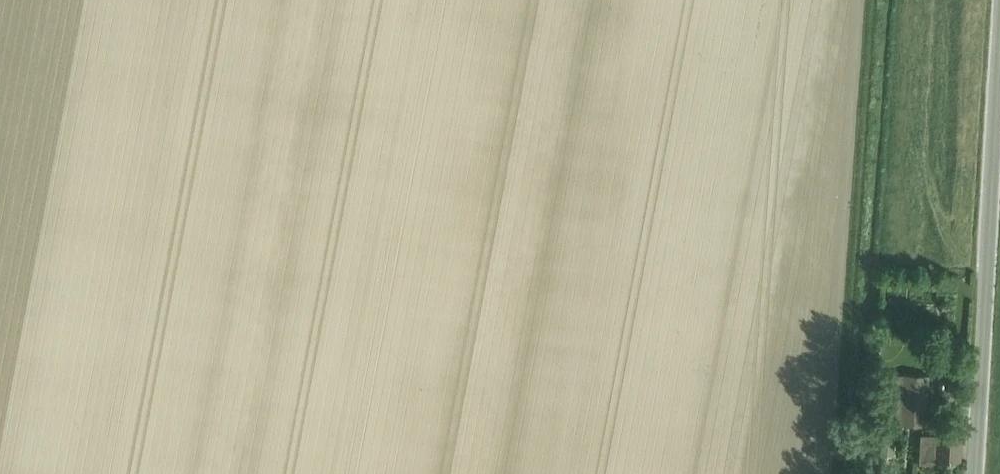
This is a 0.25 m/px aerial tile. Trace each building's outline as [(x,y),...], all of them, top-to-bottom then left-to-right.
[(889,423),(902,423),(902,425),(927,426),(929,376),(904,375),(891,374),(889,423)] [(940,460),(961,461),(963,433),(940,432),(940,436),(921,435),(920,462),(940,463),(940,460)] [(882,438),(881,456),(896,457),(896,439),(882,438)]
